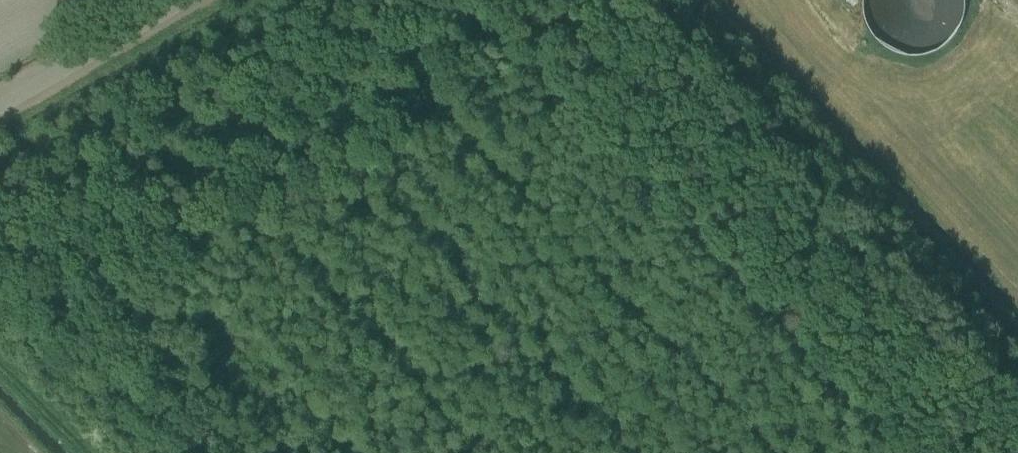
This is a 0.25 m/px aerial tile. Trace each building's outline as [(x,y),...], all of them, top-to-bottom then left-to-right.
[(896,50),(914,52),(931,48),(946,38),(957,23),(962,6),(962,0),(858,0),(860,15),(867,29),(880,42),(896,50)]
